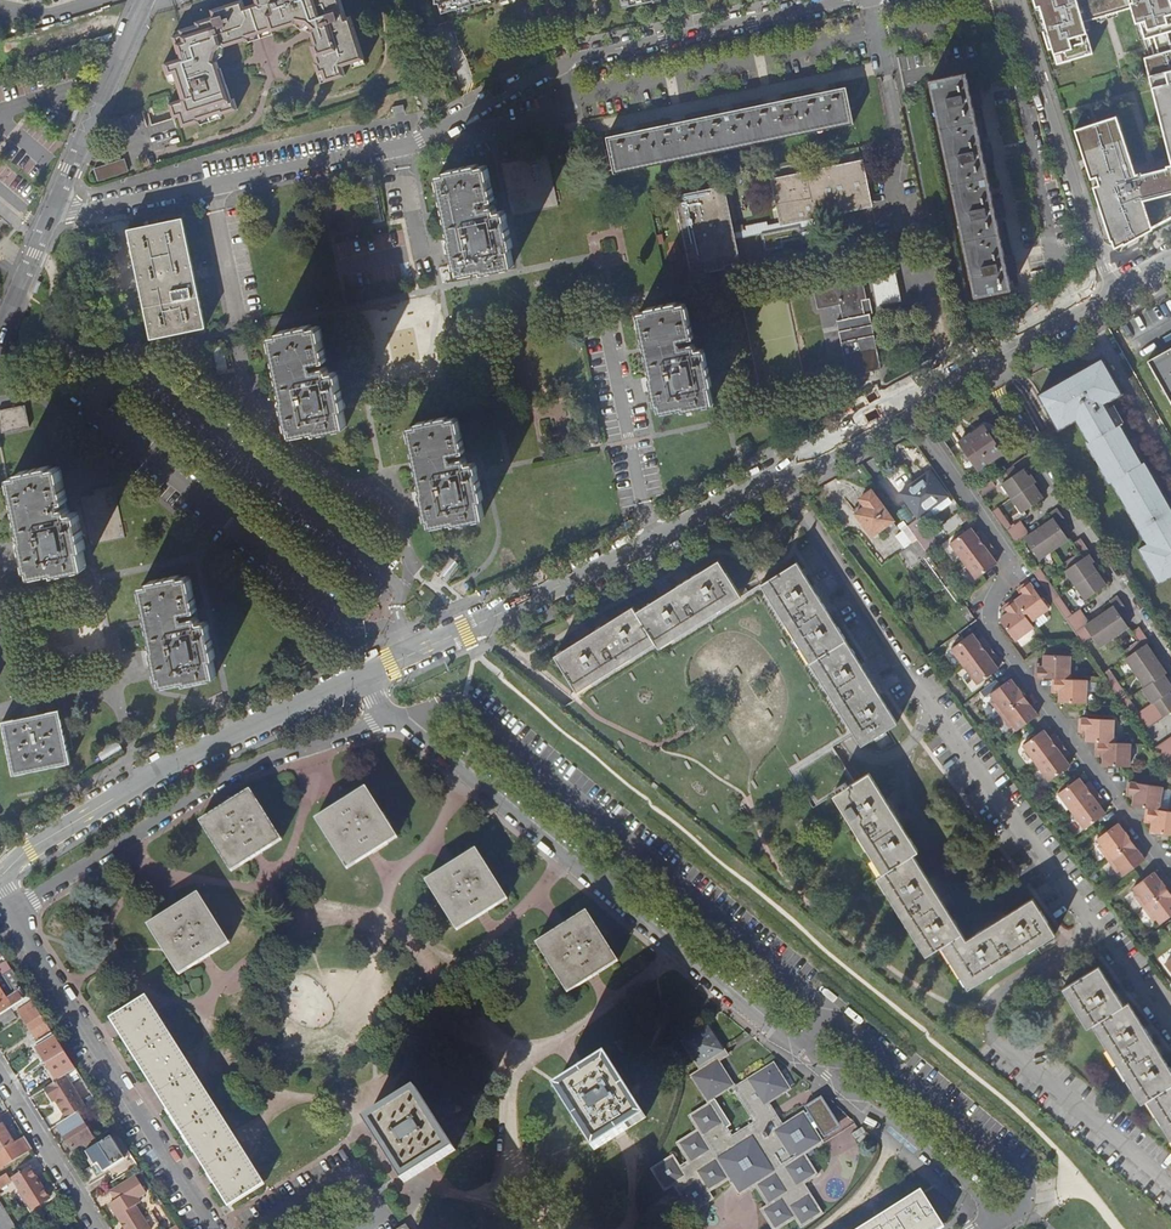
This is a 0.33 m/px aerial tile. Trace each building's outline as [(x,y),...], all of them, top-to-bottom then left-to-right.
[(248,6),(258,35),(270,31),(271,33),(294,25),(296,22),(305,26),(311,30),(310,33),(312,40),(314,45),(311,46),(316,62),(314,63),(318,75),(322,74),(325,83),(346,77),(343,67),(364,60),(350,17),(346,18),(340,0),(254,0),(256,4),(248,6)] [(482,0),(440,0),(443,12),(482,0)] [(657,0),(620,0),(623,13),(658,6),(657,0)] [(1053,62),(1088,53),(1084,21),(1129,8),(1149,54),(1142,57),(1170,163),(1170,0),(1032,0),(1053,62)] [(230,102),(226,86),(224,87),(220,76),(218,70),(216,63),(214,62),(216,54),(222,46),(224,48),(247,40),(247,38),(258,35),(248,6),(244,8),(241,1),(209,11),(211,17),(194,23),(195,25),(170,33),(168,38),(175,60),(163,64),(167,76),(174,74),(182,101),(176,103),(169,104),(172,114),(174,120),(179,118),(182,129),(199,123),(199,122),(219,116),(220,116),(237,111),(236,108),(234,101),(230,102)] [(966,75),(933,83),(979,300),(1012,293),(1009,276),(1005,260),(997,220),(993,204),(985,164),(982,148),(973,108),(970,92),(966,75)] [(630,132),(608,136),(616,173),(855,123),(847,87),(823,92),(775,102),(727,112),(679,122),(630,132)] [(978,90),(970,92),(973,108),(981,106),(979,97),(978,90)] [(1137,174),(1116,113),(1074,129),(1114,248),(1138,237),(1151,231),(1143,201),(1170,194),(1170,164),(1137,174)] [(990,146),(982,148),(985,164),(993,162),(991,152),(990,146)] [(100,180),(131,170),(126,156),(95,166),(100,180)] [(861,162),(770,181),(779,224),(765,226),(764,222),(743,227),(744,230),(732,233),(723,188),(676,197),(687,249),(685,250),(686,253),(687,253),(692,274),(739,265),(734,240),(798,226),(799,230),(824,225),(823,216),(870,206),(861,162)] [(451,239),(456,261),(455,261),(457,269),(459,269),(461,276),(483,271),(484,273),(515,267),(510,250),(514,249),(505,211),(497,212),(496,206),(490,207),(489,202),(495,201),(487,166),(479,167),(479,165),(446,172),(447,175),(439,176),(452,239),(451,239)] [(1001,202),(993,204),(997,220),(1005,218),(1003,210),(1001,202)] [(182,218),(128,230),(152,339),(206,328),(182,218)] [(1013,258),(1005,260),(1009,276),(1017,274),(1014,265),(1013,258)] [(895,273),(872,278),(878,306),(900,301),(895,273)] [(866,299),(862,278),(813,288),(817,310),(840,305),(843,319),(837,321),(848,376),(881,369),(869,314),(864,315),(861,300),(866,299)] [(866,299),(861,300),(864,315),(869,314),(872,313),(869,299),(866,299)] [(645,312),(637,314),(651,377),(650,377),(656,407),(658,406),(660,413),(682,408),(682,411),(713,405),(709,387),(712,386),(704,348),(696,349),(694,344),(689,344),(688,339),(693,337),(686,303),(678,305),(677,302),(645,309),(645,312)] [(284,399),(283,399),(287,421),(288,429),(291,429),(293,436),(315,431),(316,434),(346,428),(343,410),(346,409),(338,371),(329,372),(328,367),(323,368),(322,362),(327,361),(320,326),(312,328),(311,325),(278,332),(278,335),(271,336),(284,399)] [(1149,361),(1170,400),(1170,348),(1149,361)] [(1059,428),(1077,419),(1090,442),(1088,443),(1097,460),(1102,457),(1105,464),(1101,467),(1110,483),(1113,482),(1122,498),(1127,495),(1131,502),(1126,505),(1148,544),(1140,548),(1160,583),(1170,577),(1170,509),(1158,485),(1151,489),(1148,482),(1154,479),(1143,459),(1141,460),(1133,447),(1126,451),(1122,444),(1129,440),(1120,424),(1122,423),(1113,406),(1108,408),(1105,402),(1109,399),(1120,393),(1102,361),(1087,369),(1086,368),(1065,380),(1067,383),(1062,386),(1060,382),(1040,394),(1059,428)] [(1108,408),(1113,406),(1109,399),(1105,402),(1108,408)] [(0,411),(0,418),(3,433),(31,427),(26,405),(0,411)] [(408,428),(421,491),(420,491),(425,513),(424,513),(425,521),(429,520),(430,527),(452,523),(453,525),(483,519),(480,502),(482,501),(474,463),(466,464),(465,459),(460,460),(458,453),(463,452),(456,418),(448,419),(448,417),(415,424),(416,426),(408,428)] [(982,426),(958,442),(976,470),(1000,454),(995,446),(1000,443),(992,431),(987,434),(982,426)] [(1133,447),(1129,440),(1122,444),(1126,451),(1133,447)] [(52,464),(51,465),(76,563),(78,569),(87,567),(84,549),(86,549),(78,511),(70,512),(69,506),(64,507),(63,501),(68,500),(61,465),(53,467),(52,464)] [(76,563),(51,465),(19,471),(20,474),(12,476),(25,538),(24,538),(29,560),(28,560),(30,569),(32,569),(33,574),(50,569),(76,563)] [(1013,467),(997,478),(1022,514),(1043,498),(1040,494),(1044,491),(1039,484),(1038,485),(1033,478),(1031,480),(1028,477),(1023,469),(1017,473),(1013,467)] [(928,471),(899,492),(916,517),(917,516),(945,497),(928,471)] [(1158,485),(1154,479),(1148,482),(1151,489),(1158,485)] [(114,482),(92,487),(95,498),(107,544),(126,540),(126,536),(129,535),(127,524),(123,525),(114,482)] [(992,482),(977,492),(981,498),(996,488),(992,482)] [(95,498),(92,487),(84,489),(86,493),(82,494),(93,547),(107,544),(95,498)] [(891,520),(869,490),(857,498),(861,503),(851,510),(870,535),(879,528),(889,521),(890,520),(891,520)] [(945,497),(917,516),(921,522),(949,502),(945,497)] [(906,502),(898,507),(908,522),(916,517),(906,502)] [(998,509),(991,513),(1015,547),(1025,540),(1039,559),(1068,539),(1061,529),(1069,524),(1058,509),(1050,515),(1053,520),(1031,536),(1020,521),(1011,528),(998,509)] [(889,521),(879,528),(883,533),(894,526),(890,520),(889,521)] [(925,553),(901,520),(895,524),(900,531),(893,535),(902,548),(899,551),(910,566),(918,561),(926,554),(925,553)] [(970,529),(949,545),(962,562),(988,544),(983,536),(978,540),(975,536),(970,529)] [(1067,568),(1064,570),(1083,598),(1107,581),(1103,576),(1101,577),(1099,573),(1093,566),(1091,563),(1094,561),(1089,554),(1091,552),(1081,538),(1073,543),(1079,551),(1062,562),(1067,568)] [(988,544),(962,562),(976,581),(997,566),(992,558),(989,555),(994,551),(988,544)] [(930,559),(926,554),(918,561),(957,613),(965,607),(930,559)] [(632,610),(555,659),(578,695),(655,646),(658,650),(741,598),(718,562),(635,614),(632,610)] [(50,569),(51,572),(56,571),(57,573),(78,569),(76,563),(50,569)] [(897,724),(795,564),(759,587),(861,747),(874,739),(880,749),(891,742),(885,732),(897,724)] [(1038,565),(1031,570),(1082,643),(1092,636),(1098,646),(1128,625),(1121,616),(1129,610),(1118,595),(1110,601),(1114,605),(1089,622),(1079,607),(1071,612),(1038,565)] [(187,682),(188,682),(217,676),(214,658),(216,658),(208,620),(200,621),(199,615),(193,616),(192,610),(198,609),(190,575),(183,577),(182,574),(161,578),(149,581),(150,583),(142,585),(155,648),(154,648),(158,669),(158,670),(160,678),(162,679),(164,685),(186,680),(187,682)] [(1014,602),(1030,624),(1049,610),(1029,582),(1021,588),(1026,593),(1022,596),(1014,602)] [(1026,593),(1021,588),(1017,590),(1022,596),(1026,593)] [(1015,642),(1034,629),(1030,624),(1014,602),(1014,601),(1006,606),(1010,613),(1006,615),(999,620),(1015,642)] [(1010,613),(1006,606),(1002,609),(1006,615),(1010,613)] [(1102,672),(1143,732),(1170,713),(1170,694),(1170,692),(1170,691),(1170,682),(1170,681),(1168,682),(1165,678),(1162,674),(1165,672),(1146,645),(1150,642),(1139,626),(1132,631),(1138,640),(1122,651),(1126,656),(1124,658),(1144,687),(1141,689),(1151,702),(1139,711),(1109,668),(1102,672)] [(950,649),(963,667),(989,648),(984,641),(979,644),(976,640),(971,634),(950,649)] [(976,640),(979,644),(984,641),(980,636),(976,640)] [(989,648),(963,667),(976,685),(997,669),(992,663),(990,659),(995,656),(989,648)] [(1070,656),(1043,654),(1043,662),(1042,667),(1036,666),(1035,676),(1052,677),(1069,678),(1070,656)] [(1069,678),(1052,677),(1051,687),(1059,687),(1058,692),(1058,700),(1084,702),(1086,680),(1069,678)] [(990,703),(999,715),(1024,697),(1025,697),(1018,687),(1017,688),(1010,679),(988,695),(992,701),(990,703)] [(1024,697),(999,715),(1008,728),(1011,725),(1015,731),(1037,715),(1024,697)] [(12,775),(44,768),(70,762),(59,709),(30,715),(2,722),(12,775)] [(1114,720),(1080,718),(1079,728),(1087,728),(1087,733),(1086,742),(1096,742),(1113,743),(1114,720)] [(1022,746),(1035,763),(1061,744),(1055,737),(1051,740),(1048,736),(1043,730),(1022,746)] [(1154,748),(1170,772),(1170,737),(1154,748)] [(1096,742),(1095,752),(1102,752),(1102,757),(1101,766),(1128,767),(1130,744),(1113,743),(1096,742)] [(1061,744),(1035,763),(1048,781),(1069,765),(1064,758),(1061,755),(1066,751),(1061,744)] [(919,853),(869,775),(848,789),(845,784),(835,791),(838,795),(833,798),(883,877),(878,880),(927,957),(943,947),(970,990),(1057,934),(1034,898),(968,941),(914,856),(919,853)] [(1057,793),(1071,811),(1097,792),(1091,784),(1086,788),(1083,784),(1078,777),(1057,793)] [(1163,788),(1129,783),(1127,792),(1135,793),(1134,798),(1132,806),(1147,808),(1159,811),(1163,788)] [(341,802),(313,820),(345,870),(396,837),(365,787),(341,802)] [(225,807),(199,823),(230,873),(253,859),(281,841),(249,791),(225,807)] [(1097,792),(1071,811),(1084,829),(1105,813),(1097,802),(1102,799),(1097,792)] [(1147,808),(1145,819),(1153,820),(1153,824),(1151,833),(1170,836),(1170,812),(1159,811),(1147,808)] [(1096,846),(1106,859),(1130,841),(1132,840),(1126,832),(1124,833),(1117,823),(1096,839),(1100,844),(1096,846)] [(1130,841),(1106,859),(1116,871),(1119,869),(1123,874),(1144,858),(1130,841)] [(450,867),(425,883),(455,932),(481,917),(507,901),(476,851),(450,867)] [(1133,895),(1143,908),(1167,890),(1169,889),(1162,880),(1161,881),(1153,871),(1132,887),(1137,892),(1133,895)] [(1143,908),(1152,921),(1156,918),(1160,923),(1170,915),(1170,895),(1167,890),(1143,908)] [(173,910),(147,927),(179,977),(229,944),(198,895),(173,910)] [(560,926),(535,942),(566,993),(589,979),(618,961),(586,910),(560,926)] [(11,972),(6,965),(0,969),(0,979),(11,972)] [(1100,967),(1064,989),(1089,1029),(1094,1026),(1142,1105),(1147,1102),(1170,1140),(1170,1071),(1130,1002),(1125,1005),(1100,967)] [(28,999),(11,972),(0,979),(0,1017),(28,999)] [(187,1069),(143,1000),(113,1019),(119,1029),(152,1082),(166,1103),(200,1157),(212,1177),(231,1208),(262,1189),(236,1147),(187,1069)] [(53,1038),(31,1004),(16,1013),(38,1048),(40,1047),(53,1038)] [(0,1017),(0,1029),(14,1020),(9,1012),(0,1017)] [(685,1040),(700,1065),(716,1055),(724,1050),(709,1025),(685,1040)] [(75,1072),(53,1038),(40,1047),(46,1056),(43,1059),(48,1068),(52,1066),(62,1080),(75,1072)] [(716,1055),(700,1065),(703,1070),(719,1060),(716,1055)] [(584,1072),(556,1090),(594,1151),(618,1137),(646,1119),(607,1058),(584,1072)] [(719,1060),(703,1070),(694,1076),(710,1100),(735,1085),(719,1060)] [(691,1116),(700,1130),(679,1143),(690,1162),(682,1167),(675,1156),(653,1170),(666,1190),(681,1181),(686,1188),(679,1192),(692,1213),(713,1200),(709,1193),(730,1181),(738,1194),(754,1184),(767,1205),(760,1209),(772,1228),(775,1228),(794,1217),(799,1226),(820,1213),(807,1193),(804,1194),(798,1185),(801,1184),(802,1186),(810,1181),(809,1179),(816,1174),(806,1157),(813,1153),(810,1149),(822,1142),(804,1112),(783,1125),(769,1102),(780,1095),(782,1099),(788,1096),(786,1092),(791,1088),(776,1064),(753,1078),(752,1077),(746,1081),(749,1084),(744,1087),(742,1084),(736,1087),(758,1123),(734,1138),(712,1103),(691,1116)] [(417,1089),(364,1122),(388,1160),(402,1184),(456,1151),(417,1089)] [(76,1115),(56,1127),(71,1152),(83,1145),(85,1149),(94,1143),(76,1115)] [(30,1150),(23,1138),(12,1145),(1,1126),(0,1126),(0,1169),(30,1150)] [(116,1135),(84,1154),(93,1168),(97,1165),(102,1173),(107,1170),(115,1182),(137,1168),(116,1135)] [(46,1201),(27,1170),(12,1179),(31,1210),(46,1201)] [(0,1179),(0,1189),(10,1183),(5,1176),(0,1179)] [(123,1228),(148,1228),(134,1208),(139,1205),(136,1200),(145,1195),(134,1179),(110,1194),(115,1202),(109,1206),(123,1228)] [(866,1228),(931,1228),(940,1223),(921,1194),(866,1228)]
